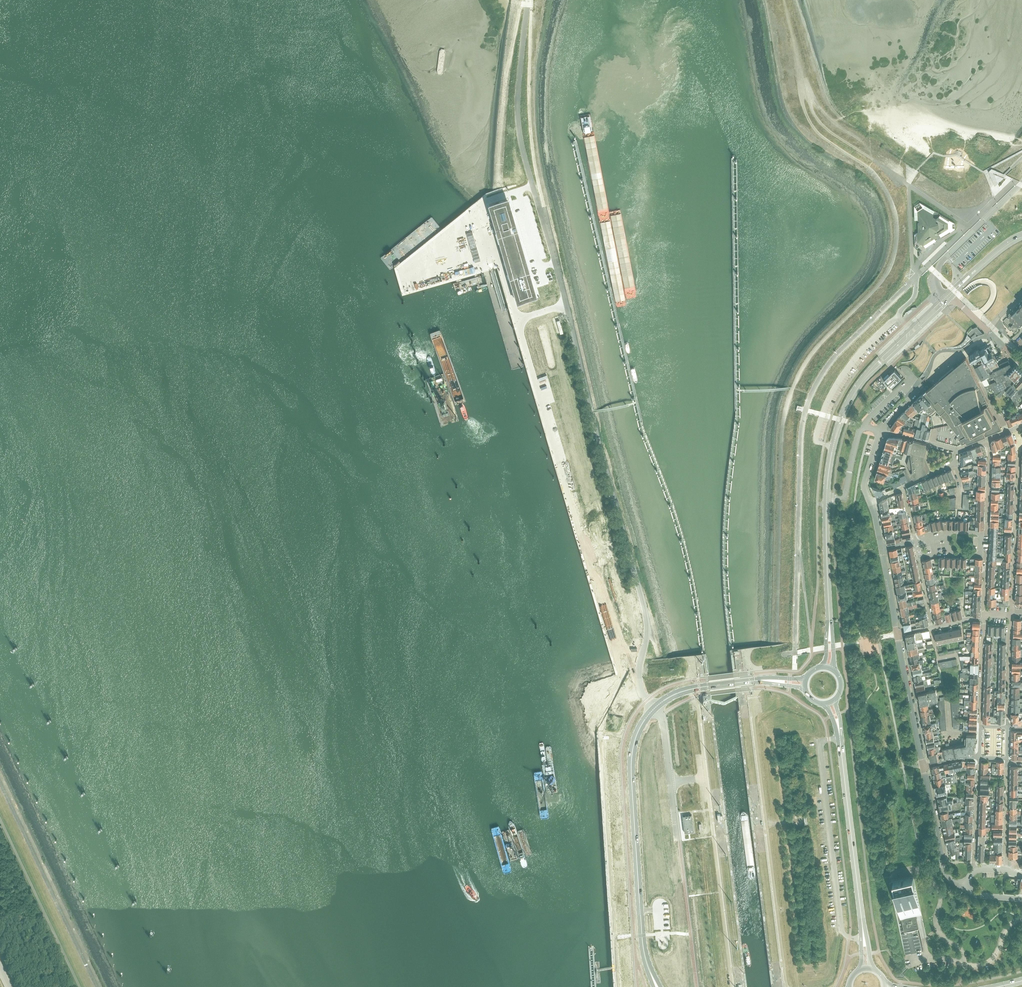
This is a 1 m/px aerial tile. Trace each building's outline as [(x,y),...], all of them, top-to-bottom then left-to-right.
[(509,198),(489,203),(490,209),(495,224),(516,298),(517,301),(537,296),(536,292),(524,251),(519,233),(514,216),(510,203),(509,198)] [(944,221),(938,218),(936,219),(933,217),(933,214),(923,209),(918,212),(919,220),(921,221),(919,223),(919,232),(921,233),(918,236),(918,242),(923,245),(935,237),(935,238),(937,236),(937,234),(937,233),(939,233),(947,228),(947,222),(945,221),(944,221)] [(907,358),(930,381),(947,365),(975,337),(977,335),(980,334),(980,335),(980,334),(981,334),(982,334),(983,334),(983,333),(984,333),(983,333),(981,331),(1021,290),(1021,246),(1016,252),(990,278),(987,281),(970,296),(953,313),(936,329),(907,358)] [(1020,302),(1019,304),(1020,305),(1018,307),(1017,306),(1016,307),(1015,307),(1013,309),(1013,310),(1012,311),(1011,311),(1009,313),(1009,314),(1009,315),(1009,316),(1009,317),(1009,318),(1009,319),(1009,320),(1011,322),(1012,322),(1013,323),(1013,324),(1011,326),(1013,328),(1015,326),(1016,326),(1017,327),(1018,327),(1021,327),(1021,325),(1021,300),(1020,302)] [(992,377),(991,373),(990,372),(1000,367),(989,346),(987,347),(986,347),(979,351),(979,349),(976,351),(974,352),(974,353),(969,356),(972,361),(981,357),(984,362),(983,363),(987,370),(988,372),(987,373),(988,376),(989,376),(990,378),(992,377)] [(923,394),(936,409),(947,421),(961,439),(962,438),(963,439),(960,441),(962,444),(969,440),(970,443),(1002,430),(996,419),(995,419),(986,402),(988,401),(966,357),(964,359),(963,359),(964,361),(941,380),(940,378),(940,379),(923,394)] [(1007,389),(1011,385),(1006,381),(1005,379),(1003,380),(1001,375),(1005,373),(1004,372),(1012,368),(1008,360),(1000,364),(1001,367),(993,371),(993,372),(991,373),(992,377),(990,378),(989,376),(982,380),(985,386),(990,384),(992,388),(993,388),(995,391),(1004,387),(1007,389)] [(988,372),(987,370),(986,371),(982,364),(975,367),(982,379),(988,376),(987,373),(988,372)] [(1021,373),(1021,371),(1016,366),(1015,366),(1009,372),(1008,371),(1007,372),(1005,373),(1001,375),(1003,380),(1005,379),(1006,381),(1011,385),(1012,384),(1021,373)] [(887,374),(884,378),(885,379),(884,380),(887,383),(886,383),(888,385),(889,383),(890,385),(891,385),(892,386),(902,377),(895,370),(894,371),(893,371),(889,375),(888,374),(887,375),(887,374)] [(1021,384),(1021,373),(1012,384),(1011,385),(1007,389),(1005,391),(1011,396),(1017,389),(1021,384)] [(993,389),(992,388),(990,384),(985,386),(987,392),(988,392),(993,389)] [(1017,389),(1011,396),(1013,398),(1014,400),(1017,399),(1018,398),(1021,394),(1021,384),(1017,389)] [(931,413),(936,409),(923,394),(917,399),(929,411),(931,413)] [(927,413),(929,411),(917,399),(913,403),(919,410),(922,412),(927,413)] [(912,417),(919,410),(913,403),(911,405),(906,411),(910,416),(912,417)] [(909,417),(910,416),(906,411),(900,416),(896,420),(905,426),(906,424),(907,423),(908,422),(911,418),(909,417)] [(915,436),(922,438),(928,417),(925,416),(926,414),(922,413),(920,420),(919,422),(918,426),(915,436)] [(1010,418),(1013,425),(1020,422),(1018,415),(1017,413),(1016,413),(1016,415),(1010,418)] [(928,417),(922,438),(929,439),(931,431),(927,430),(930,418),(929,416),(928,415),(928,417)] [(1013,425),(1010,418),(1007,419),(1006,416),(1004,417),(1009,427),(1013,425)] [(911,418),(908,422),(907,423),(906,424),(905,426),(904,430),(903,433),(913,436),(915,428),(912,427),(913,421),(914,421),(915,418),(911,417),(911,418)] [(900,429),(904,430),(905,426),(896,420),(890,429),(898,432),(900,429)] [(1012,433),(1006,436),(1010,445),(1015,442),(1015,441),(1012,433)] [(1006,436),(1002,437),(1004,442),(1005,445),(1006,447),(1010,445),(1006,436)] [(887,439),(886,442),(898,446),(898,448),(899,448),(900,446),(902,439),(889,437),(887,439)] [(1002,437),(995,440),(997,448),(1005,445),(1004,442),(1002,437)] [(900,446),(899,448),(902,449),(904,450),(908,439),(902,439),(900,446)] [(908,439),(904,450),(904,451),(910,453),(907,464),(914,479),(927,472),(927,470),(926,468),(925,465),(925,464),(924,464),(924,463),(923,462),(922,462),(922,461),(921,461),(926,444),(921,443),(914,441),(908,439)] [(886,442),(884,448),(893,451),(895,446),(897,447),(898,448),(898,446),(886,442)] [(980,446),(976,448),(979,454),(981,454),(982,457),(984,456),(982,450),(984,449),(985,451),(986,451),(985,448),(983,447),(982,446),(980,446)] [(884,448),(882,455),(894,458),(895,459),(896,456),(900,458),(902,458),(903,454),(897,452),(893,451),(884,448)] [(974,456),(971,449),(961,453),(960,453),(960,454),(960,464),(961,465),(976,460),(974,456)] [(1008,459),(1016,459),(1016,453),(1010,453),(1010,450),(1006,450),(1006,451),(1006,454),(1008,455),(1008,459)] [(993,455),(993,461),(1002,461),(1002,460),(1001,460),(1001,458),(1006,458),(1006,454),(1006,451),(1001,451),(998,452),(998,455),(993,455)] [(882,455),(880,461),(892,464),(894,458),(882,455)] [(880,461),(879,466),(890,469),(890,468),(891,468),(893,469),(892,470),(894,469),(901,467),(899,462),(894,464),(893,464),(892,464),(880,461)] [(960,467),(962,475),(970,474),(968,465),(960,467)] [(879,466),(877,471),(888,474),(890,469),(879,466)] [(906,469),(902,471),(904,476),(907,482),(911,480),(906,469)] [(952,470),(947,472),(950,479),(952,478),(954,482),(956,481),(955,477),(952,470)] [(877,471),(875,478),(887,482),(890,483),(891,479),(890,479),(891,477),(893,477),(894,475),(898,476),(900,471),(891,473),(891,475),(888,474),(877,471)] [(1005,482),(1007,482),(1007,479),(1015,480),(1015,478),(1015,472),(1008,471),(1007,471),(1007,475),(1005,475),(1005,477),(1005,478),(1005,482)] [(947,472),(941,474),(945,481),(946,485),(948,484),(947,480),(950,479),(947,472)] [(969,477),(975,476),(974,473),(973,473),(972,474),(970,474),(962,475),(964,487),(970,486),(969,483),(967,483),(967,480),(970,480),(969,477)] [(974,482),(974,485),(978,485),(986,485),(986,474),(978,473),(974,473),(975,476),(978,476),(978,482),(974,482)] [(942,482),(944,481),(945,481),(941,474),(936,476),(940,483),(939,483),(941,487),(943,486),(942,482)] [(932,477),(926,480),(929,487),(932,486),(934,490),(936,489),(935,485),(932,478),(932,477)] [(894,488),(906,482),(904,478),(901,480),(895,482),(892,483),(894,488)] [(924,489),(925,490),(926,493),(928,492),(927,488),(929,487),(926,480),(921,482),(924,490),(924,489)] [(918,483),(908,488),(909,493),(920,491),(918,483)] [(881,490),(873,487),(877,496),(886,492),(885,490),(888,489),(889,491),(892,489),(890,487),(881,490)] [(977,490),(976,498),(985,499),(985,491),(978,490),(977,490)] [(880,502),(881,510),(889,508),(888,504),(891,503),(890,497),(887,498),(880,502)] [(948,509),(956,509),(956,497),(948,499),(948,509)] [(972,517),(972,520),(974,520),(976,520),(984,520),(985,509),(973,509),(973,512),(977,512),(977,517),(972,517)] [(882,515),(883,521),(891,519),(896,519),(895,513),(894,513),(882,515)] [(914,516),(915,521),(923,520),(922,517),(925,516),(925,520),(926,519),(926,520),(928,520),(927,520),(926,514),(925,514),(925,513),(914,516)] [(941,516),(939,516),(942,528),(947,528),(947,520),(943,520),(943,516),(941,516)] [(974,520),(972,520),(969,520),(970,524),(974,524),(974,522),(976,522),(975,527),(973,527),(973,526),(971,526),(971,529),(984,530),(984,520),(976,520),(974,520)] [(885,526),(886,532),(893,530),(897,530),(898,529),(899,529),(898,524),(897,524),(897,527),(895,527),(895,528),(894,528),(893,525),(885,526)] [(928,531),(927,525),(924,526),(916,528),(917,534),(928,531)] [(886,532),(887,538),(895,536),(897,536),(899,535),(898,532),(898,530),(898,529),(897,530),(897,533),(894,533),(895,534),(894,534),(893,530),(886,532)] [(910,533),(903,534),(903,537),(900,538),(901,541),(904,541),(904,540),(912,538),(910,533)] [(1006,552),(1011,552),(1011,548),(1012,535),(1012,542),(1011,548),(1005,548),(1002,548),(1002,552),(1006,552)] [(1001,560),(1003,560),(1011,561),(1011,552),(1006,552),(1006,558),(997,557),(997,555),(989,555),(989,559),(1001,560)] [(923,561),(924,568),(932,566),(933,566),(931,559),(923,561)] [(910,563),(912,571),(915,570),(915,572),(918,572),(916,562),(910,563)] [(975,564),(966,563),(966,566),(970,566),(971,566),(971,569),(970,569),(970,570),(968,570),(968,571),(975,572),(982,572),(983,564),(975,564)] [(894,572),(895,578),(903,577),(903,574),(904,574),(904,572),(906,572),(906,570),(902,571),(894,572)] [(915,570),(912,571),(914,581),(920,579),(918,572),(915,572),(915,570)] [(926,579),(927,585),(936,583),(939,582),(937,576),(926,579)] [(895,578),(896,586),(909,584),(908,582),(905,583),(904,583),(903,577),(895,578)] [(896,586),(898,594),(906,592),(906,588),(910,587),(910,586),(915,585),(916,590),(922,589),(920,581),(909,584),(896,586)] [(929,591),(930,597),(941,595),(941,594),(938,594),(938,591),(940,590),(940,588),(937,589),(937,590),(929,591)] [(898,594),(899,600),(906,598),(923,595),(922,589),(916,590),(913,591),(913,593),(907,594),(907,592),(906,592),(898,594)] [(930,597),(931,603),(939,602),(938,598),(939,597),(940,598),(942,598),(941,595),(930,597)] [(899,600),(900,607),(925,602),(924,599),(907,602),(906,598),(899,600)] [(995,598),(988,598),(987,605),(996,606),(1008,606),(1009,599),(1003,599),(1003,602),(1004,602),(1004,603),(999,603),(999,602),(996,602),(997,599),(995,598)] [(900,607),(902,616),(910,614),(909,610),(913,610),(912,608),(925,606),(925,602),(900,607)] [(931,603),(933,613),(942,611),(944,610),(943,605),(942,605),(943,608),(940,609),(939,602),(931,603)] [(952,607),(949,608),(950,610),(952,620),(958,619),(956,610),(953,611),(952,607)] [(916,622),(917,627),(929,625),(927,616),(920,618),(920,621),(916,622)] [(910,620),(903,621),(905,630),(912,628),(917,627),(916,622),(911,623),(910,620)] [(937,643),(964,638),(962,629),(935,634),(937,643)] [(915,633),(906,635),(907,641),(916,640),(922,639),(930,637),(929,631),(922,632),(915,633)] [(907,641),(908,648),(917,646),(924,645),(924,642),(923,642),(922,639),(907,641)] [(908,648),(910,654),(923,652),(925,651),(924,648),(918,649),(917,646),(908,648)] [(923,657),(911,659),(913,669),(921,667),(922,667),(922,663),(924,662),(923,657)] [(962,668),(963,672),(965,672),(967,672),(970,672),(979,672),(979,664),(971,664),(971,669),(967,669),(967,668),(962,668)] [(913,670),(914,675),(923,673),(923,672),(922,673),(922,670),(930,668),(929,666),(921,667),(921,668),(913,670)] [(932,672),(923,673),(914,675),(915,681),(926,679),(925,676),(932,674),(932,672)] [(933,683),(931,684),(928,684),(916,686),(917,692),(926,691),(925,688),(927,687),(933,685),(933,683)] [(919,704),(932,702),(938,701),(936,690),(918,693),(920,704),(919,704)] [(965,708),(970,708),(978,708),(978,700),(965,700),(965,705),(960,704),(952,705),(952,707),(958,707),(960,707),(965,708)] [(919,704),(921,711),(929,709),(928,706),(932,706),(932,702),(919,704)] [(1011,712),(1020,712),(1020,707),(1021,707),(1021,704),(1020,704),(1012,704),(1011,712)] [(1005,715),(997,715),(997,717),(994,717),(993,723),(1005,723),(1005,715)] [(931,724),(924,725),(925,732),(937,730),(936,726),(939,725),(938,722),(937,723),(936,723),(931,724)] [(925,732),(926,738),(934,736),(933,733),(938,732),(938,733),(939,732),(939,729),(937,730),(925,732)] [(1011,739),(1021,739),(1021,738),(1018,738),(1018,736),(1016,736),(1017,735),(1021,735),(1021,731),(1011,731),(1011,739)] [(943,749),(943,751),(943,753),(944,758),(949,758),(948,757),(951,756),(951,757),(959,756),(959,755),(960,755),(961,755),(966,754),(973,753),(974,746),(976,746),(976,741),(976,738),(977,738),(977,734),(967,734),(966,744),(943,749)] [(937,753),(929,754),(931,762),(939,760),(942,760),(942,758),(938,758),(937,754),(938,753),(938,754),(943,753),(943,751),(941,752),(940,752),(937,753)] [(934,779),(935,786),(944,784),(946,784),(957,781),(956,775),(955,775),(950,776),(946,777),(934,779)] [(944,784),(935,786),(938,798),(944,797),(947,796),(948,796),(946,785),(946,784),(944,784)] [(966,792),(974,792),(974,790),(975,784),(967,784),(966,792)] [(939,805),(954,802),(953,799),(947,800),(947,796),(945,796),(938,798),(939,802),(939,803),(939,805)] [(961,807),(961,803),(962,801),(954,802),(939,805),(940,811),(961,807)] [(1010,818),(1009,824),(1021,825),(1021,824),(1021,814),(1021,819),(1021,822),(1017,821),(1017,819),(1016,819),(1010,818)] [(692,815),(682,816),(684,833),(694,831),(692,815)] [(943,825),(945,834),(954,832),(952,823),(943,825)] [(945,834),(946,840),(956,838),(955,834),(959,833),(959,835),(960,834),(961,832),(961,831),(956,831),(954,832),(945,834)] [(946,840),(948,847),(957,846),(955,840),(960,839),(960,837),(956,838),(946,840)] [(960,842),(960,845),(960,846),(964,847),(964,849),(964,858),(971,858),(972,843),(965,842),(960,842)] [(994,850),(996,850),(996,851),(1002,851),(1003,842),(994,842),(994,850)] [(957,846),(948,847),(948,849),(949,849),(950,853),(956,852),(956,859),(960,859),(960,846),(960,845),(957,846)] [(1017,851),(1009,851),(1009,857),(1009,858),(1010,860),(1013,859),(1013,857),(1017,857),(1017,854),(1021,854),(1021,851),(1017,851)] [(901,917),(920,913),(921,912),(913,877),(893,881),(901,917)]
